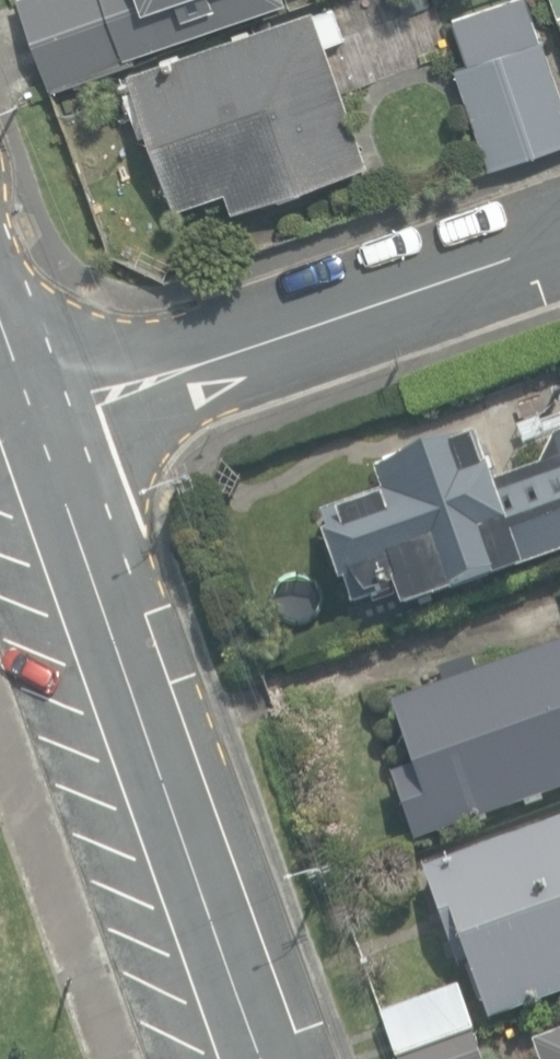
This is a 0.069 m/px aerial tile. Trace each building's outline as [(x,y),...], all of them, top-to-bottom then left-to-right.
[(117,67),(94,0),(19,0),(50,90),(117,67)] [(121,57),(286,3),(285,0),(101,0),(105,12),(101,17),(106,35),(115,36),(121,57)] [(559,24),(559,0),(552,0),(559,24)] [(224,191),(230,211),(367,165),(329,54),(341,49),(338,40),(345,37),(335,6),(316,13),(314,8),(126,72),(132,89),(125,92),(139,135),(146,133),(172,208),(224,191)] [(488,169),(559,145),(559,93),(541,38),(454,67),(488,169)] [(407,609),(559,555),(559,436),(552,439),(542,465),(492,483),(474,433),(374,468),(383,493),(320,514),(328,536),(323,537),(341,586),(345,585),(353,606),(400,590),(407,609)] [(415,843),(559,792),(559,646),(476,675),(470,658),(439,669),(445,686),(391,705),(413,766),(391,774),(415,843)] [(490,1020),(559,997),(559,821),(425,867),(458,965),(464,963),(478,1004),(484,1002),(490,1020)] [(396,1058),(481,1058),(457,990),(381,1016),(396,1058)] [(530,1043),(536,1058),(559,1058),(559,1032),(530,1043)]
